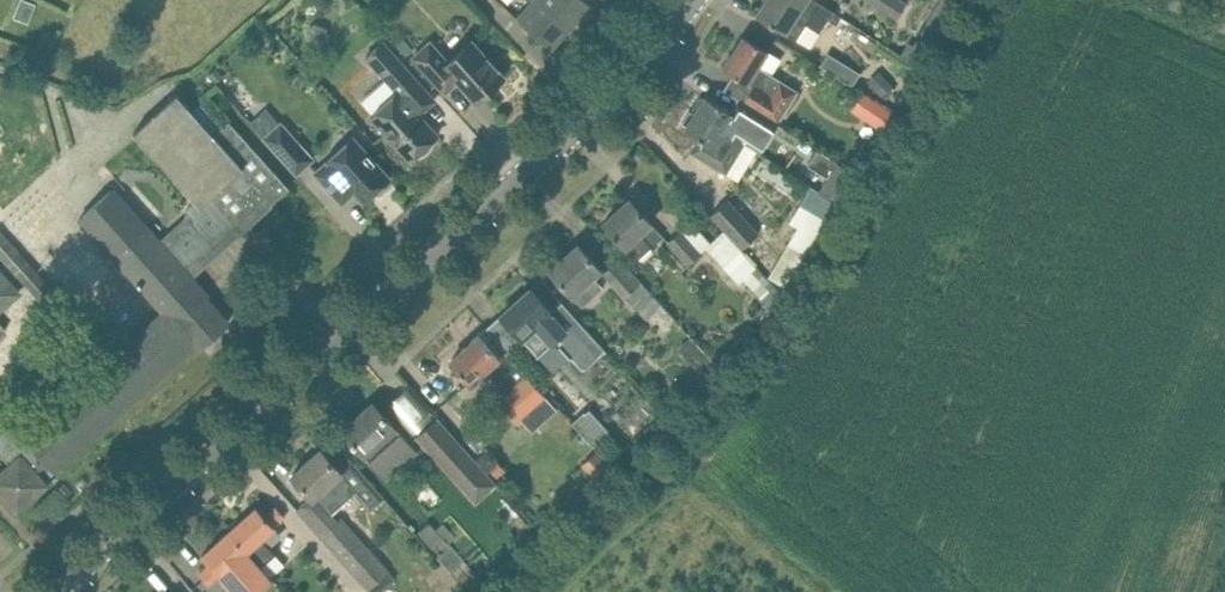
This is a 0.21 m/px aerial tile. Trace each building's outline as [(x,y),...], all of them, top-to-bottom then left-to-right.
[(571,26),(543,0),(529,0),(531,2),(517,17),(551,48),(571,26)] [(571,26),(591,4),(586,0),(543,0),(571,26)] [(757,13),(796,39),(797,38),(806,23),(820,31),(828,18),(836,23),(839,20),(842,15),(818,0),(766,0),(757,13)] [(902,0),(870,0),(897,17),(906,3),(902,0)] [(798,90),(765,69),(757,64),(767,49),(744,35),(723,67),(753,86),(743,101),(760,113),(761,111),(778,122),(798,90)] [(413,56),(445,92),(458,80),(476,101),(505,75),(473,40),(448,61),(430,41),(413,56)] [(832,51),(824,62),(854,82),(862,71),(832,51)] [(373,113),(371,115),(394,141),(410,159),(417,153),(418,155),(423,153),(428,150),(431,146),(434,142),(432,140),(438,134),(421,115),(416,109),(417,101),(428,91),(412,74),(396,56),(379,70),(385,76),(398,91),(373,113)] [(881,95),(893,84),(880,69),(868,80),(881,95)] [(13,461),(0,473),(0,490),(18,510),(47,483),(36,471),(47,462),(54,470),(197,342),(201,346),(228,322),(205,297),(208,295),(191,276),(288,188),(228,121),(213,135),(176,94),(135,131),(197,200),(187,209),(187,215),(160,240),(113,187),(80,217),(165,311),(26,436),(9,417),(7,419),(0,412),(0,447),(13,461)] [(699,95),(692,108),(696,110),(695,111),(744,142),(760,152),(778,123),(776,122),(760,113),(743,101),(737,98),(736,99),(729,110),(706,95),(704,98),(699,95)] [(690,110),(682,121),(687,124),(685,128),(704,140),(696,153),(725,172),(744,142),(695,111),(695,113),(690,110)] [(255,126),(265,137),(297,173),(313,158),(281,122),(280,123),(270,112),(255,126)] [(327,161),(315,172),(326,184),(342,202),(343,201),(343,197),(350,191),(354,191),(363,201),(374,191),(379,191),(387,184),(387,180),(390,177),(374,159),(353,136),(327,160),(327,161)] [(821,149),(804,174),(835,196),(853,171),(821,149)] [(663,234),(646,215),(630,198),(604,222),(626,245),(638,258),(653,244),(663,234)] [(752,239),(759,233),(728,199),(712,213),(759,264),(767,257),(752,239)] [(724,230),(709,244),(706,246),(739,282),(744,278),(768,304),(758,321),(764,324),(782,293),(724,230)] [(668,241),(696,271),(706,261),(679,231),(668,241)] [(787,286),(806,253),(788,243),(769,276),(787,286)] [(603,286),(593,275),(600,268),(579,244),(550,270),(571,294),(572,293),(582,305),(603,286)] [(617,261),(604,273),(638,309),(651,296),(617,261)] [(4,275),(0,270),(0,308),(19,291),(4,275)] [(531,289),(531,288),(530,287),(500,315),(501,316),(502,315),(522,338),(521,338),(522,339),(523,339),(537,354),(561,333),(566,338),(559,344),(570,356),(573,354),(585,367),(604,350),(604,351),(605,350),(562,301),(551,311),(531,289)] [(452,362),(450,364),(457,372),(459,370),(471,383),(484,371),(505,394),(500,399),(517,418),(520,416),(544,394),(545,394),(505,350),(498,356),(479,334),(450,360),(452,362)] [(717,364),(691,335),(678,348),(704,376),(717,364)] [(418,426),(434,412),(411,385),(394,400),(418,426)] [(342,429),(358,447),(379,470),(387,479),(418,451),(395,426),(373,401),(342,429)] [(583,409),(571,420),(592,444),(604,432),(603,431),(603,432),(583,411),(584,410),(583,409)] [(494,482),(437,418),(419,434),(438,456),(443,451),(456,466),(451,470),(467,488),(468,487),(465,483),(480,469),(492,482),(490,484),(491,485),(494,482)] [(321,448),(292,474),(308,492),(310,494),(311,495),(329,515),(330,514),(347,500),(348,499),(354,493),(369,480),(367,477),(351,459),(340,470),(321,448)] [(597,452),(584,463),(593,474),(594,474),(606,463),(606,462),(597,452)] [(426,515),(455,491),(436,469),(408,494),(426,515)] [(257,506),(229,530),(260,566),(276,552),(266,542),(278,532),(277,529),(275,527),(274,525),(284,515),(275,505),(264,514),(257,506)] [(199,573),(208,583),(219,574),(220,576),(235,591),(258,591),(272,579),(260,566),(229,530),(202,555),(209,564),(199,573)] [(361,549),(346,562),(369,588),(388,571),(366,545),(361,549)] [(278,552),(266,566),(275,574),(287,560),(278,552)]
